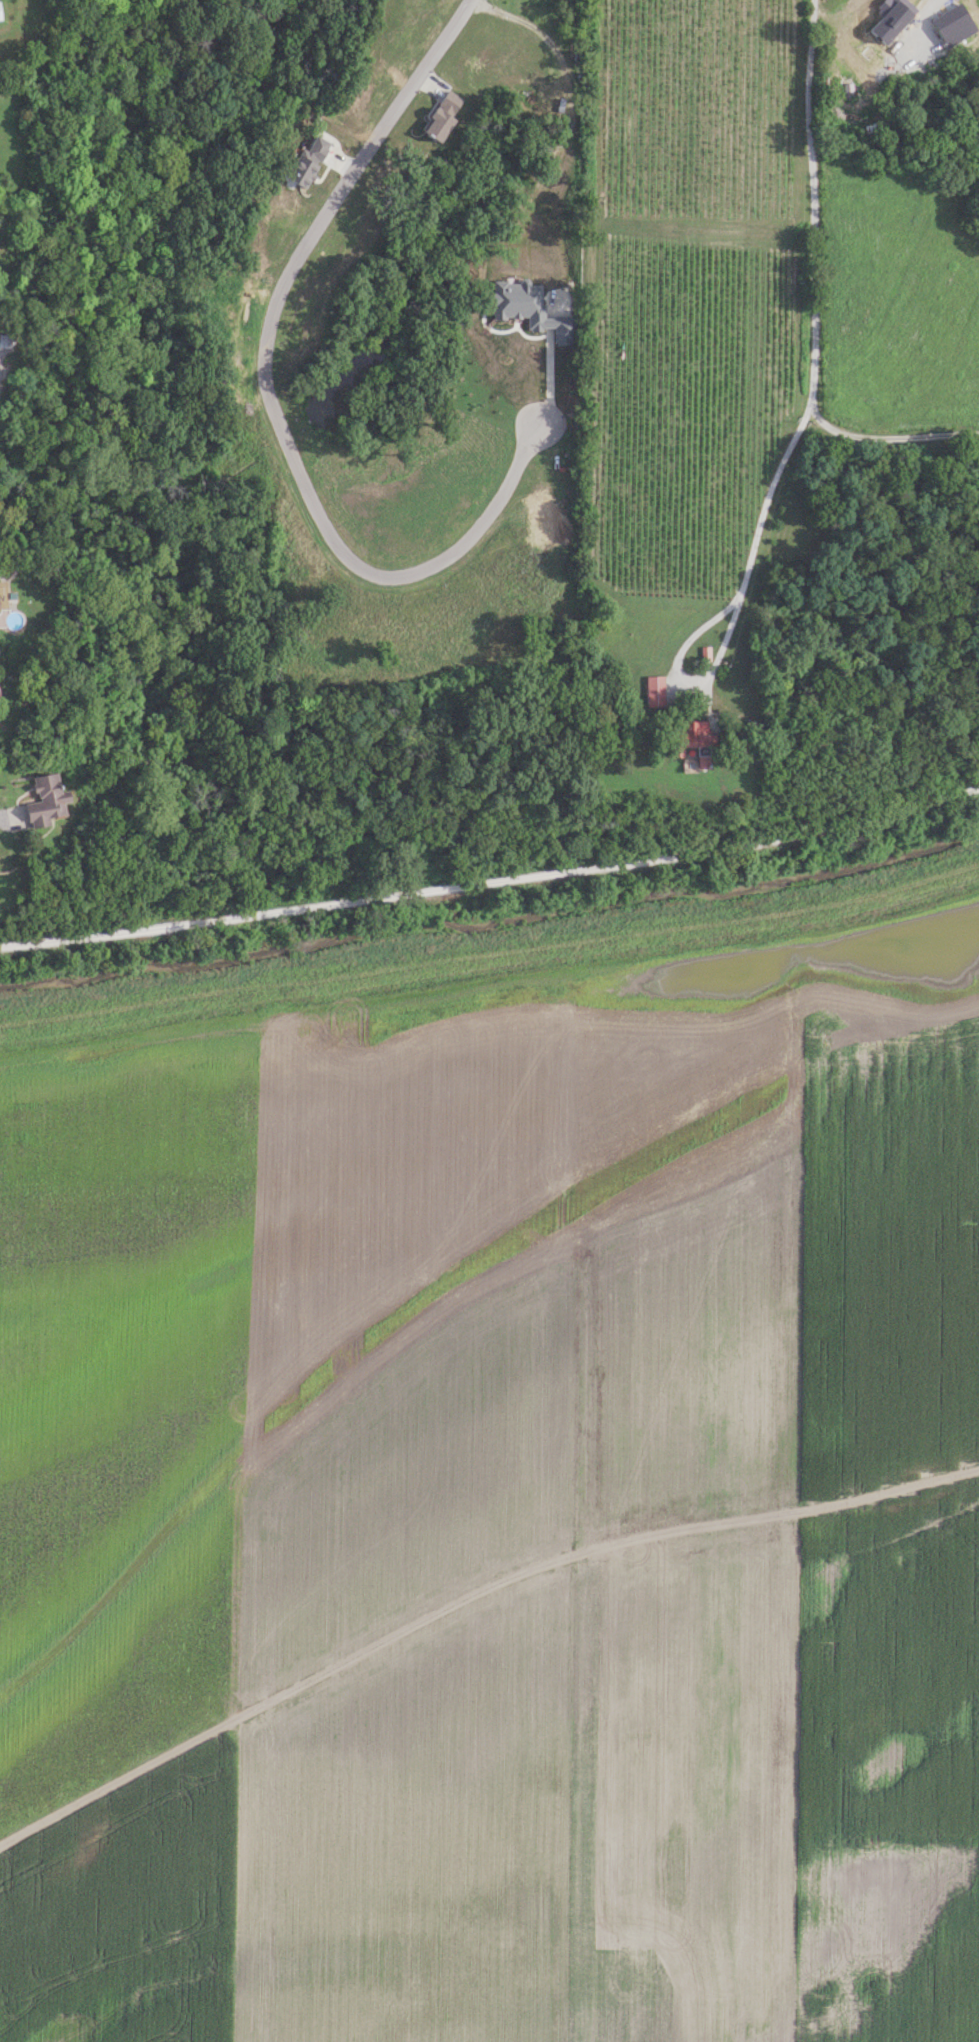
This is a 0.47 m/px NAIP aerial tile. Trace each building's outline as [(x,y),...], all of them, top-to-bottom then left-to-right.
[(646,708),(663,708),(663,676),(646,676),(646,708)] [(702,721),(685,721),(685,732),(669,733),(670,757),(682,757),(682,748),(696,748),(696,755),(707,755),(707,746),(713,746),(713,734),(702,734),(702,721)] [(58,792),(55,774),(29,778),(33,802),(22,804),(26,829),(47,825),(47,819),(62,817),(60,805),(67,803),(65,791),(58,792)]
